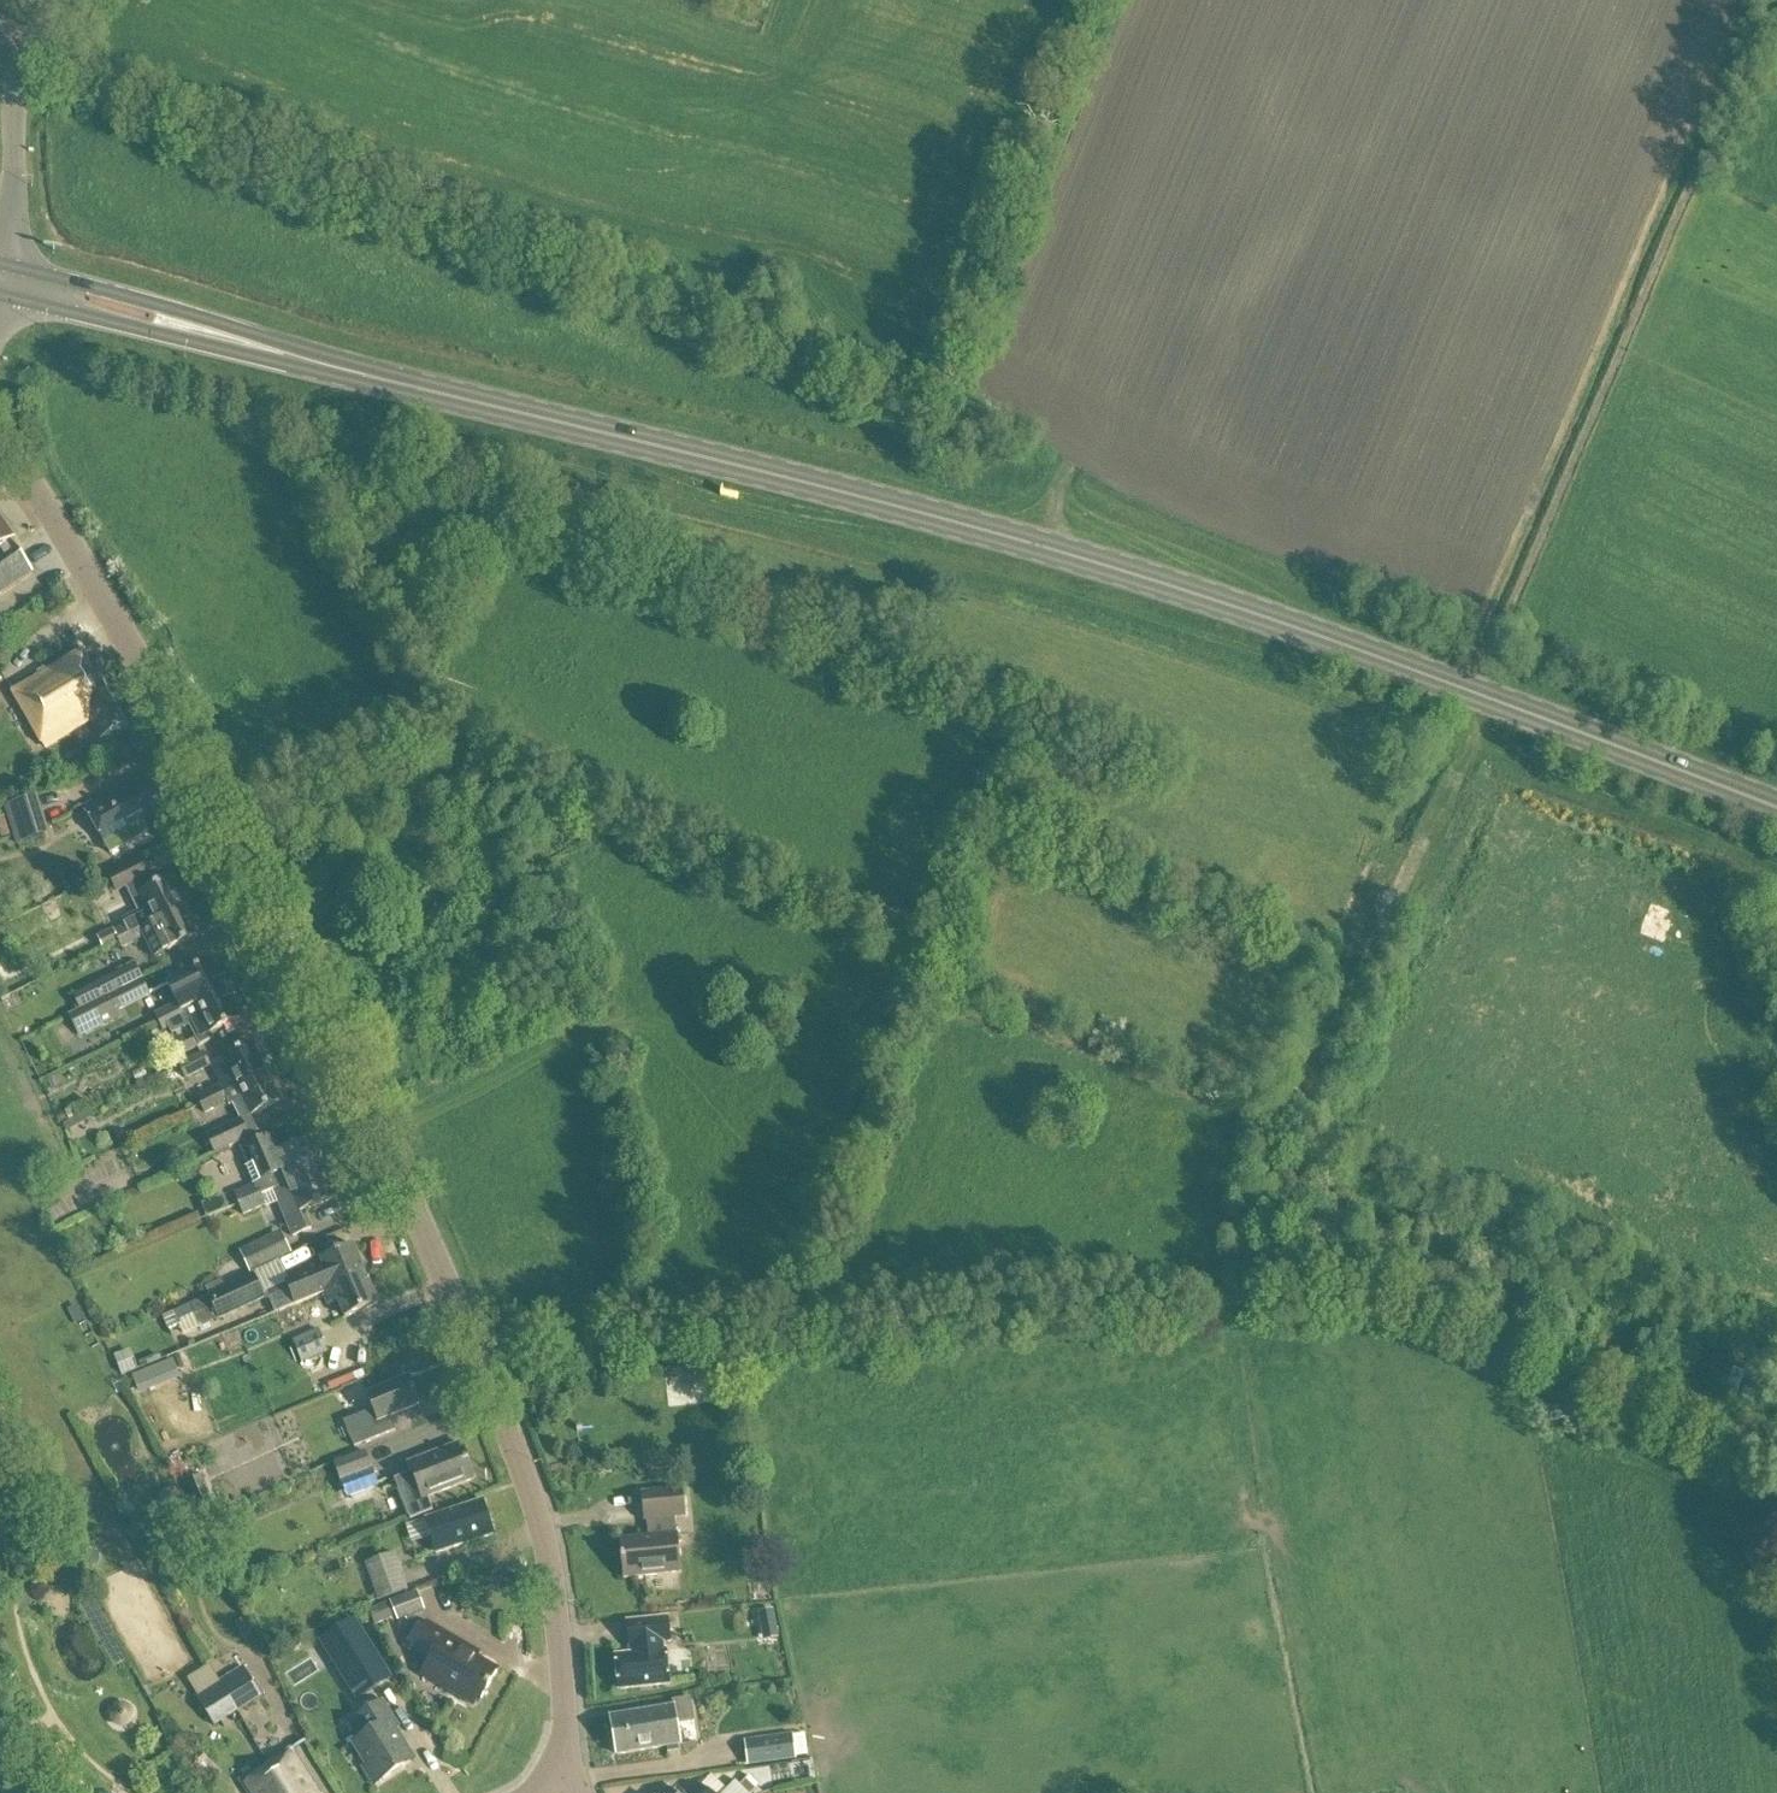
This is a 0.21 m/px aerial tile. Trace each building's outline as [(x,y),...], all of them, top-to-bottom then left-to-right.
[(32,571),(11,540),(14,538),(0,517),(0,593),(32,571)] [(45,748),(84,726),(83,724),(91,719),(101,738),(124,725),(82,646),(11,685),(45,748)] [(109,848),(176,810),(156,776),(115,800),(112,794),(86,809),(109,848)] [(11,839),(40,830),(29,798),(1,807),(11,839)] [(0,819),(0,834),(2,839),(10,837),(4,818),(0,819)] [(106,949),(121,941),(120,939),(186,906),(172,879),(159,886),(146,860),(111,877),(119,892),(129,888),(142,914),(131,919),(134,925),(117,933),(116,931),(101,938),(106,949)] [(147,937),(157,958),(201,936),(186,906),(120,939),(121,941),(124,948),(147,937)] [(177,1004),(155,1015),(159,1024),(195,1005),(225,991),(232,988),(225,974),(218,977),(210,962),(167,983),(177,1004)] [(106,999),(142,981),(134,965),(98,983),(105,997),(106,999)] [(105,997),(70,1015),(82,1039),(123,1017),(120,1011),(150,996),(142,981),(106,999),(105,997)] [(195,1005),(159,1024),(163,1031),(168,1028),(172,1036),(181,1031),(180,1029),(188,1025),(199,1047),(214,1040),(211,1033),(239,1019),(232,1005),(239,1002),(232,988),(225,991),(195,1005)] [(217,1081),(219,1086),(197,1098),(200,1105),(236,1087),(266,1072),(252,1044),(223,1059),(230,1075),(217,1081)] [(178,1065),(185,1080),(211,1067),(203,1053),(178,1065)] [(280,1101),(266,1072),(236,1087),(200,1105),(204,1113),(227,1102),(229,1106),(233,1104),(242,1120),(280,1101)] [(247,1139),(239,1121),(206,1136),(214,1154),(247,1139)] [(255,1186),(234,1195),(238,1206),(261,1195),(272,1191),(273,1190),(321,1170),(309,1141),(279,1153),(272,1135),(239,1149),(253,1182),(255,1186)] [(321,1170),(273,1190),(285,1221),(293,1238),(311,1231),(304,1213),(333,1201),(321,1170)] [(261,1195),(238,1206),(243,1217),(266,1207),(261,1195)] [(280,1231),(239,1252),(250,1275),(292,1254),(280,1231)] [(320,1261),(323,1266),(284,1282),(294,1306),(323,1294),(323,1293),(364,1276),(352,1247),(320,1261)] [(253,1275),(225,1288),(208,1296),(174,1311),(178,1322),(195,1315),(200,1328),(217,1320),(218,1321),(264,1300),(253,1275)] [(323,1293),(323,1294),(328,1306),(337,1302),(345,1319),(377,1306),(364,1276),(323,1293)] [(205,1288),(208,1296),(225,1288),(222,1281),(205,1288)] [(302,1365),(329,1352),(318,1329),(291,1342),(302,1365)] [(129,1369),(138,1393),(182,1376),(172,1352),(129,1369)] [(373,1411),(360,1417),(344,1423),(354,1449),(395,1432),(389,1419),(419,1406),(407,1379),(367,1397),(373,1411)] [(474,1479),(461,1444),(410,1463),(413,1473),(394,1480),(409,1520),(433,1511),(427,1496),(474,1479)] [(365,1451),(333,1463),(347,1499),(379,1487),(365,1451)] [(198,1519),(215,1512),(201,1476),(184,1483),(198,1519)] [(674,1519),(685,1518),(682,1490),(641,1494),(643,1522),(653,1521),(655,1537),(619,1541),(623,1579),(681,1574),(677,1535),(676,1535),(674,1519)] [(437,1555),(492,1537),(481,1504),(426,1521),(437,1555)] [(393,1554),(365,1565),(379,1602),(407,1591),(393,1554)] [(417,1592),(368,1611),(374,1625),(395,1616),(398,1622),(424,1611),(417,1592)] [(773,1614),(756,1615),(757,1630),(775,1628),(773,1614)] [(618,1691),(669,1686),(665,1644),(670,1644),(667,1619),(627,1623),(630,1655),(615,1657),(618,1691)] [(353,1621),(320,1642),(357,1700),(389,1679),(353,1621)] [(478,1702),(498,1670),(464,1650),(466,1645),(429,1622),(412,1651),(430,1662),(421,1676),(458,1698),(461,1692),(478,1702)] [(254,1685),(242,1667),(222,1680),(241,1711),(264,1696),(257,1684),(254,1685)] [(241,1711),(222,1680),(195,1697),(215,1727),(241,1711)] [(677,1728),(693,1725),(689,1701),(672,1704),(673,1709),(611,1719),(614,1741),(611,1744),(612,1751),(616,1754),(617,1757),(680,1747),(677,1728)] [(375,1786),(415,1761),(396,1730),(399,1728),(383,1702),(358,1717),(368,1735),(354,1744),(367,1766),(364,1768),(375,1786)] [(110,1716),(110,1717),(110,1718),(110,1719),(110,1720),(110,1721),(111,1722),(112,1723),(112,1724),(113,1725),(114,1725),(114,1726),(115,1726),(116,1727),(117,1727),(118,1727),(119,1728),(120,1728),(121,1728),(122,1728),(123,1727),(124,1727),(125,1727),(126,1726),(127,1726),(127,1725),(128,1725),(129,1724),(129,1723),(130,1722),(130,1721),(131,1721),(131,1720),(131,1719),(131,1718),(131,1717),(131,1716),(131,1715),(131,1714),(131,1713),(130,1712),(130,1711),(129,1711),(129,1710),(128,1709),(127,1709),(127,1708),(126,1707),(125,1707),(124,1707),(123,1706),(122,1706),(121,1706),(120,1706),(119,1706),(118,1706),(117,1706),(117,1707),(116,1707),(115,1708),(114,1708),(113,1709),(112,1710),(111,1711),(111,1712),(110,1713),(110,1714),(110,1715),(110,1716)] [(792,1734),(744,1741),(747,1768),(796,1761),(792,1734)] [(294,1748),(271,1761),(291,1792),(321,1792),(294,1748)] [(271,1761),(242,1779),(251,1792),(291,1792),(271,1761)] [(736,1782),(725,1792),(747,1792),(736,1782)]
